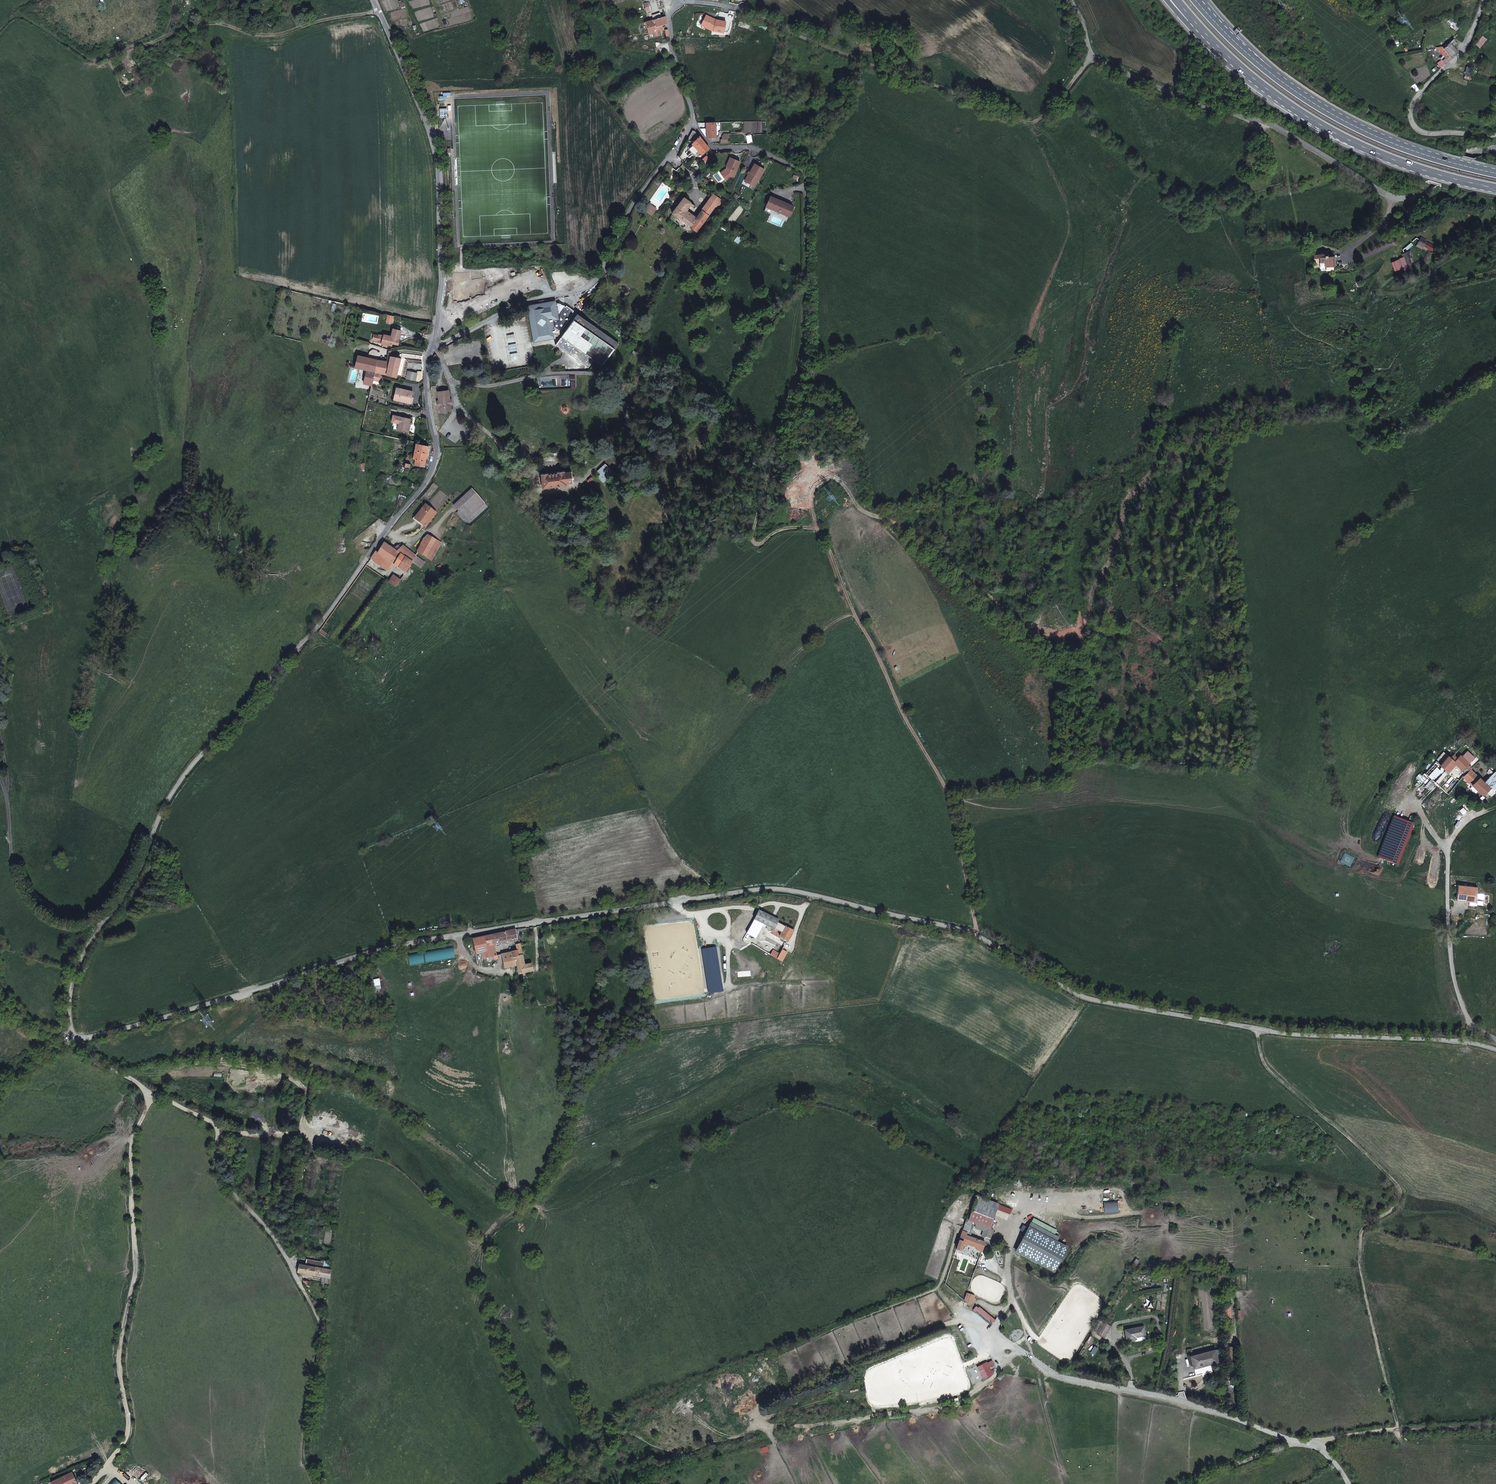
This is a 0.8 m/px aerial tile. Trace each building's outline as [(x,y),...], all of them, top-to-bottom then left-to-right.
[(644,22),(648,33),(653,32),(655,36),(661,34),(658,26),(667,23),(661,0),(648,0),(648,2),(644,3),(645,10),(650,9),(652,20),(644,22)] [(708,25),(698,23),(697,34),(707,34),(708,25)] [(1455,38),(1446,46),(1444,48),(1450,55),(1453,58),(1459,52),(1456,48),(1460,45),(1455,38)] [(1442,62),(1445,66),(1450,61),(1447,57),(1442,62)] [(716,137),(715,122),(698,122),(698,124),(698,127),(699,127),(705,127),(707,135),(707,138),(716,137)] [(709,148),(694,130),(692,130),(687,139),(701,155),(709,148)] [(720,143),(729,144),(729,134),(725,134),(721,137),(721,140),(720,140),(720,143)] [(740,162),(730,157),(726,166),(727,168),(727,169),(725,169),(720,173),(725,179),(729,176),(731,178),(734,176),(740,162)] [(750,174),(748,174),(744,181),(754,187),(764,170),(754,164),(749,172),(751,173),(750,174)] [(708,216),(708,215),(720,199),(713,194),(701,211),(708,216)] [(696,231),(708,216),(701,211),(695,218),(686,211),(690,205),(692,207),(694,205),(683,197),(671,213),(696,231)] [(793,207),(770,197),(766,206),(788,216),(793,207)] [(1421,237),(1418,243),(1424,246),(1425,245),(1430,248),(1429,249),(1433,251),(1436,246),(1427,241),(1421,237)] [(1408,250),(1402,253),(1405,259),(1406,259),(1409,268),(1415,266),(1413,262),(1412,262),(1410,257),(1411,257),(1408,250)] [(1337,266),(1336,256),(1331,257),(1331,255),(1331,252),(1326,252),(1326,251),(1322,251),(1322,252),(1315,252),(1315,258),(1321,258),(1322,262),(1326,262),(1326,267),(1337,266)] [(1428,260),(1432,252),(1431,251),(1426,259),(1423,261),(1415,264),(1416,266),(1424,263),(1428,260)] [(1399,259),(1393,261),(1396,270),(1402,268),(1399,259)] [(472,294),(470,286),(455,289),(458,302),(470,299),(469,295),(472,294)] [(554,301),(527,307),(528,316),(534,343),(554,339),(554,338),(556,338),(574,313),(574,310),(566,305),(566,306),(555,304),(554,301)] [(618,342),(577,313),(556,344),(574,357),(588,367),(594,360),(602,365),(618,342)] [(398,345),(401,334),(399,333),(400,331),(393,330),(391,337),(383,335),(383,336),(381,344),(391,346),(391,344),(398,345)] [(377,360),(358,356),(354,368),(366,371),(363,384),(371,386),(372,382),(375,373),(377,360)] [(387,362),(377,360),(375,373),(380,374),(386,375),(390,357),(388,356),(387,362)] [(390,357),(386,375),(395,377),(400,359),(395,358),(390,357)] [(407,372),(405,380),(414,382),(416,374),(407,372)] [(375,373),(372,382),(374,383),(375,381),(379,382),(380,374),(375,373)] [(411,392),(396,389),(393,400),(410,404),(412,398),(410,397),(411,392)] [(438,400),(439,405),(440,409),(450,408),(449,404),(448,398),(447,390),(437,391),(438,400)] [(411,418),(394,415),(393,420),(396,421),(395,428),(408,431),(411,418)] [(429,445),(417,443),(414,458),(416,459),(415,464),(425,466),(429,445)] [(548,472),(541,473),(543,488),(566,485),(566,483),(573,482),(571,471),(564,472),(564,470),(557,471),(557,472),(548,473),(548,472)] [(472,488),(454,505),(467,519),(485,502),(472,488)] [(437,513),(426,505),(419,513),(415,519),(426,527),(437,513)] [(428,536),(423,540),(435,546),(438,547),(441,543),(428,536)] [(423,540),(418,552),(427,557),(435,546),(423,540)] [(401,554),(412,561),(415,556),(416,555),(403,545),(402,546),(399,544),(398,544),(394,548),(384,542),(378,553),(386,558),(394,564),(401,554)] [(435,546),(427,557),(431,559),(438,547),(435,546)] [(382,564),(386,558),(378,553),(376,551),(372,557),(376,559),(382,564)] [(405,572),(412,561),(401,554),(394,564),(405,572)] [(390,582),(395,586),(400,580),(394,575),(390,582)] [(1463,776),(1482,794),(1490,787),(1466,765),(1469,762),(1460,755),(1456,759),(1454,757),(1452,759),(1449,756),(1441,764),(1447,769),(1449,767),(1454,761),(1456,763),(1463,769),(1463,771),(1465,773),(1463,776)] [(1425,772),(1419,779),(1422,782),(1428,775),(1425,772)] [(1435,782),(1432,779),(1426,785),(1429,788),(1435,782)] [(1398,865),(1413,825),(1395,818),(1380,858),(1398,865)] [(1477,885),(1459,884),(1458,896),(1471,897),(1471,899),(1476,899),(1477,885)] [(755,918),(763,923),(775,929),(776,926),(784,931),(781,936),(786,939),(787,939),(788,939),(790,937),(795,930),(795,929),(779,921),(780,919),(760,909),(755,918)] [(755,918),(748,933),(757,937),(761,928),(763,923),(755,918)] [(474,937),(477,951),(482,950),(483,958),(493,956),(492,945),(498,944),(518,940),(517,928),(474,937)] [(504,953),(506,965),(517,963),(521,973),(535,970),(533,962),(526,963),(522,944),(518,945),(518,950),(504,952),(504,953)] [(780,951),(773,947),(770,953),(773,954),(771,959),(781,964),(787,951),(782,948),(780,951)] [(995,1209),(997,1201),(975,1194),(970,1208),(971,1208),(983,1212),(985,1205),(995,1209)] [(990,1225),(995,1209),(985,1205),(983,1212),(971,1208),(968,1218),(966,1217),(956,1247),(960,1249),(962,1243),(963,1240),(967,1241),(977,1245),(983,1247),(985,1240),(978,1238),(978,1237),(967,1234),(971,1223),(985,1228),(983,1233),(987,1235),(990,1225)] [(1029,1220),(1027,1224),(1051,1236),(1053,1231),(1029,1220)] [(1027,1224),(1016,1247),(1062,1268),(1072,1246),(1051,1236),(1027,1224)] [(324,1259),(307,1257),(306,1263),(323,1266),(324,1259)] [(323,1266),(306,1263),(299,1262),(298,1269),(299,1270),(323,1274),(331,1276),(332,1268),(328,1267),(325,1266),(323,1266)] [(330,1284),(331,1276),(323,1274),(322,1282),(330,1284)] [(967,1299),(974,1305),(977,1293),(970,1289),(967,1299)] [(1111,1327),(1104,1323),(1098,1333),(1105,1337),(1111,1327)] [(1144,1327),(1126,1331),(1128,1342),(1146,1338),(1144,1327)] [(1221,1350),(1197,1353),(1199,1372),(1212,1370),(1212,1364),(1223,1362),(1221,1350)] [(992,1358),(976,1366),(983,1380),(994,1374),(991,1368),(996,1366),(992,1358)]
